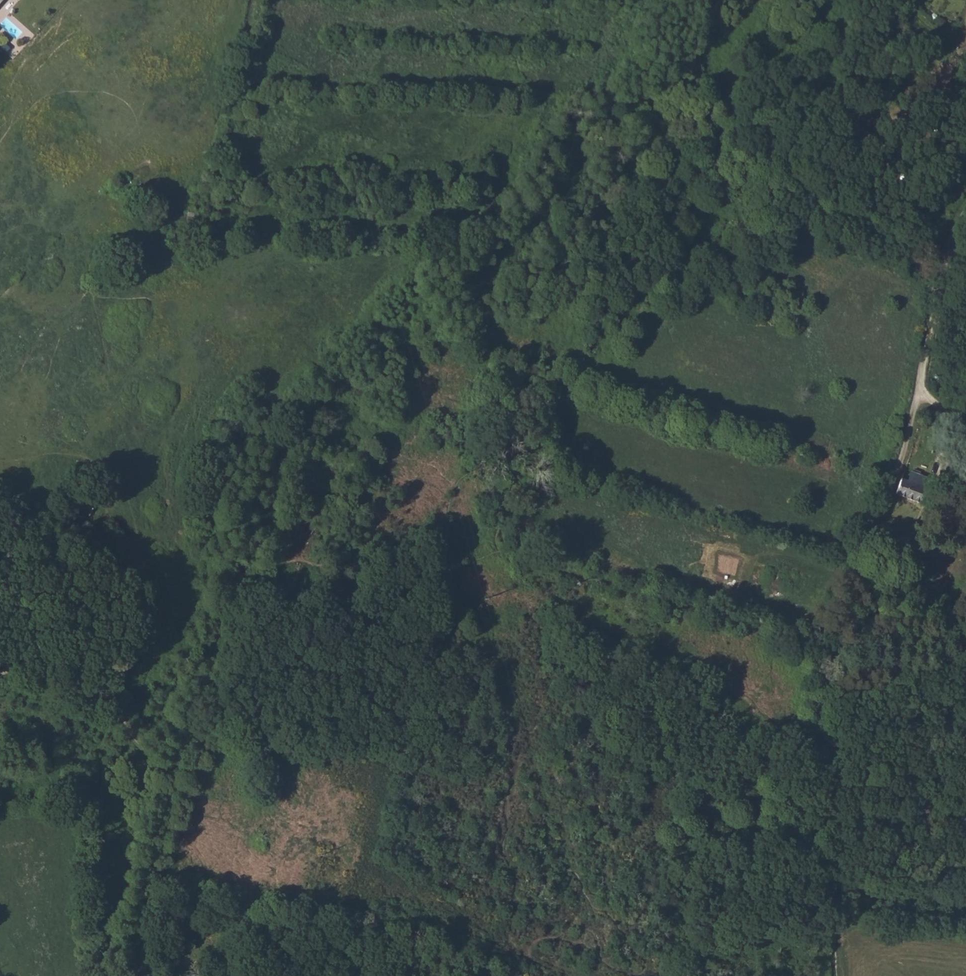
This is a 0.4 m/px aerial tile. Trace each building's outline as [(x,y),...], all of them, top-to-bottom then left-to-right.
[(894,497),(924,506),(933,479),(912,472),(909,480),(900,477),(894,497)]
